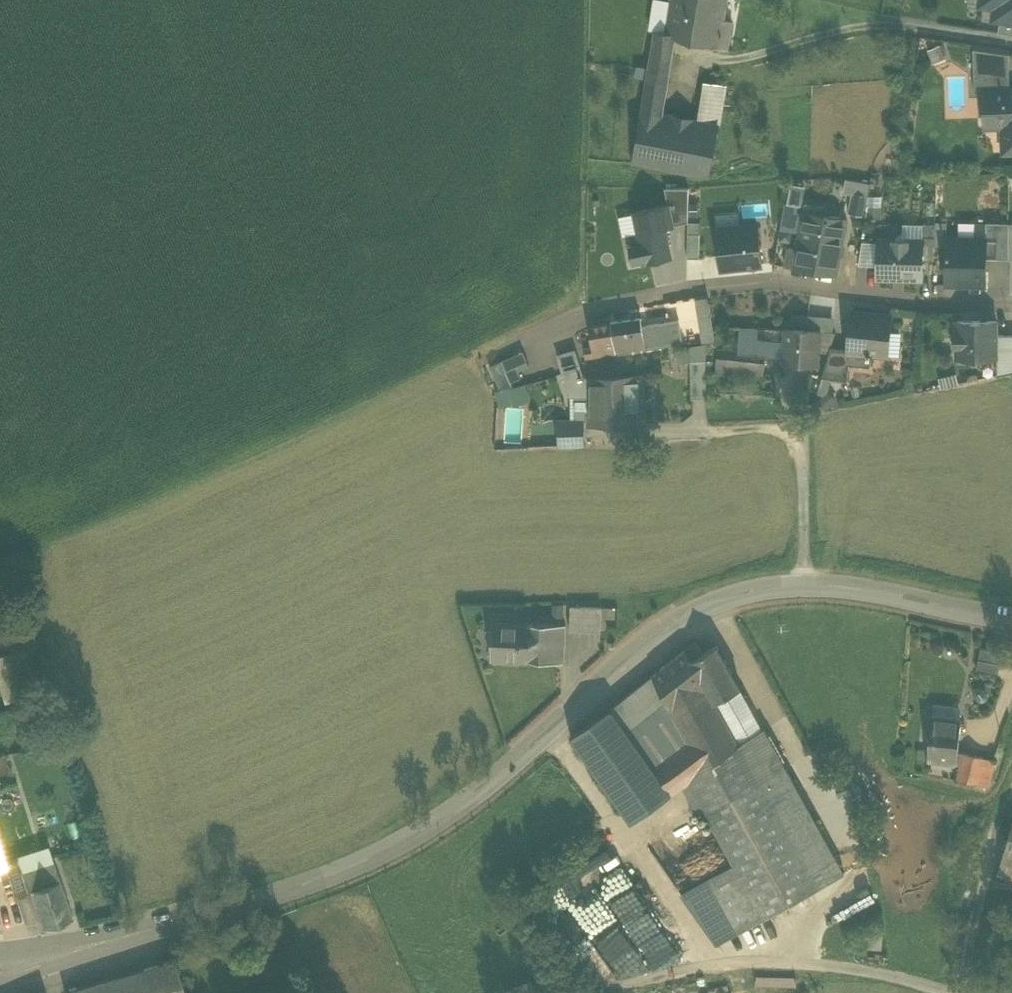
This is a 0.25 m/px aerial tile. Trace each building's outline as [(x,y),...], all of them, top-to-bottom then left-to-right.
[(672,1),(668,0),(653,0),(648,29),(654,30),(667,33),(672,1)] [(719,46),(723,20),(727,0),(672,0),(672,1),(667,33),(674,34),(673,38),(719,46)] [(979,7),(994,10),(996,0),(981,0),(979,7)] [(994,10),(993,19),(1000,20),(1011,22),(1011,0),(996,0),(994,10)] [(732,22),(723,20),(719,46),(728,47),(732,22)] [(1011,34),(1011,22),(1000,20),(998,32),(1011,34)] [(650,53),(670,56),(673,38),(674,34),(667,33),(654,30),(650,53)] [(946,58),(940,44),(927,50),(933,63),(946,58)] [(973,49),(974,92),(984,92),(984,91),(1010,90),(1009,54),(973,49)] [(670,56),(650,53),(648,67),(668,70),(670,56)] [(648,67),(641,112),(661,115),(668,70),(648,67)] [(703,83),(697,121),(717,125),(723,86),(703,83)] [(1004,152),(1011,152),(1011,90),(1010,90),(984,91),(984,92),(985,127),(1003,126),(1004,152)] [(708,177),(717,125),(697,121),(661,115),(641,112),(633,163),(708,177)] [(844,191),(853,193),(866,195),(868,184),(846,180),(844,191)] [(791,184),(787,203),(799,205),(800,205),(804,186),(791,184)] [(669,204),(673,225),(688,222),(688,189),(665,189),(668,205),(669,204)] [(868,195),(866,195),(853,193),(849,213),(864,216),(868,195)] [(882,218),(882,201),(868,201),(868,218),(882,218)] [(794,231),(799,205),(787,203),(785,203),(780,229),(794,231)] [(673,225),(669,204),(668,205),(634,212),(638,233),(641,244),(630,246),(633,261),(649,258),(649,261),(671,257),(665,227),(673,225)] [(638,233),(634,212),(618,215),(623,236),(638,233)] [(715,214),(716,230),(740,227),(739,212),(715,214)] [(804,212),(797,249),(794,268),(837,275),(846,219),(804,212)] [(935,225),(934,246),(946,246),(946,238),(947,221),(935,221),(935,225)] [(699,258),(700,222),(688,222),(687,258),(699,258)] [(958,238),(986,238),(986,222),(958,222),(958,238)] [(986,259),(1009,259),(1009,223),(986,222),(986,238),(987,238),(986,259)] [(923,241),(923,224),(903,224),(903,241),(923,241)] [(922,260),(934,260),(934,246),(935,225),(923,224),(923,241),(922,260)] [(716,230),(720,268),(761,264),(757,225),(740,227),(716,230)] [(946,284),(986,284),(986,259),(987,238),(986,238),(958,238),(946,238),(946,246),(946,284)] [(878,277),(879,240),(862,240),(862,277),(878,277)] [(878,277),(922,278),(922,260),(923,241),(903,241),(879,240),(878,277)] [(786,267),(794,268),(797,249),(789,248),(786,267)] [(701,340),(701,343),(713,342),(708,297),(696,299),(699,326),(701,340)] [(848,352),(849,352),(872,354),(888,356),(890,331),(891,315),(852,311),(849,349),(848,352)] [(789,314),(789,329),(821,331),(833,331),(834,316),(789,314)] [(640,317),(611,322),(593,325),(598,355),(616,352),(645,347),(642,325),(640,317)] [(642,325),(645,347),(651,347),(650,336),(666,333),(668,344),(683,342),(681,328),(679,320),(642,325)] [(957,357),(997,356),(997,335),(996,320),(957,321),(957,333),(955,333),(955,345),(957,345),(957,357)] [(699,326),(681,328),(683,342),(701,340),(699,326)] [(740,327),(740,341),(755,342),(757,342),(758,340),(758,328),(740,327)] [(783,363),(819,365),(820,355),(821,331),(789,329),(784,329),(784,341),(783,359),(783,363)] [(833,331),(821,331),(820,355),(829,355),(832,347),(837,331),(833,331)] [(902,332),(890,331),(888,356),(900,357),(902,332)] [(650,336),(651,347),(668,344),(666,333),(650,336)] [(997,376),(1011,372),(1011,334),(997,335),(997,356),(997,376)] [(784,341),(758,340),(757,342),(755,342),(754,351),(765,351),(764,358),(783,359),(784,341)] [(740,341),(739,350),(754,351),(755,342),(740,341)] [(691,347),(692,362),(705,361),(705,347),(691,347)] [(822,378),(848,381),(850,365),(848,365),(849,352),(848,352),(849,349),(832,347),(829,355),(822,378)] [(558,352),(571,397),(589,396),(588,380),(581,380),(571,348),(558,352)] [(726,376),(738,376),(739,367),(739,350),(727,350),(727,364),(726,376)] [(739,350),(739,367),(764,370),(764,358),(765,351),(754,351),(739,350)] [(501,361),(511,383),(521,378),(516,367),(528,362),(523,351),(501,361)] [(870,367),(872,354),(849,352),(848,365),(850,365),(870,367)] [(706,400),(705,361),(692,362),(693,401),(706,400)] [(717,376),(726,376),(727,364),(717,363),(717,376)] [(764,377),(764,370),(739,367),(738,376),(764,377)] [(956,372),(938,377),(940,388),(959,384),(956,372)] [(589,396),(591,425),(646,422),(643,376),(588,380),(589,396)] [(499,395),(500,407),(529,401),(527,385),(499,395)] [(816,400),(825,411),(837,402),(828,390),(816,400)] [(591,425),(589,396),(571,397),(573,421),(583,421),(583,426),(591,425)] [(558,421),(559,445),(584,444),(583,426),(583,421),(573,421),(558,421)] [(538,622),(563,623),(563,605),(539,604),(538,622)] [(570,631),(601,632),(602,608),(571,607),(570,631)] [(494,660),(564,664),(566,626),(496,623),(494,660)] [(685,649),(691,661),(704,654),(694,642),(685,649)] [(691,661),(715,703),(741,688),(740,687),(718,648),(717,646),(704,654),(691,661)] [(685,649),(652,675),(666,699),(689,742),(676,751),(696,778),(739,747),(715,703),(691,661),(685,649)] [(977,671),(998,675),(1003,653),(981,649),(977,671)] [(611,709),(627,731),(666,699),(652,675),(611,709)] [(765,730),(741,688),(715,703),(739,747),(765,730)] [(684,786),(665,760),(653,768),(627,731),(611,709),(571,737),(632,823),(684,786)] [(929,762),(957,765),(961,719),(933,717),(930,752),(929,761),(929,762)] [(739,747),(760,783),(786,769),(765,730),(739,747)] [(738,933),(818,888),(760,783),(739,747),(696,778),(684,786),(697,810),(707,814),(735,865),(709,879),(737,932),(738,933)] [(676,751),(665,760),(684,786),(696,778),(676,751)] [(918,760),(929,761),(930,752),(919,751),(918,760)] [(0,755),(0,776),(10,773),(4,754),(0,755)] [(995,763),(983,760),(965,756),(958,782),(977,785),(989,788),(995,763)] [(786,769),(760,783),(818,888),(845,873),(786,769)] [(999,875),(1011,879),(1011,832),(999,875)] [(20,859),(24,872),(38,867),(54,862),(49,847),(19,857),(20,859)] [(7,863),(12,877),(23,874),(22,873),(24,872),(20,859),(7,863)] [(28,892),(31,891),(61,882),(54,862),(38,867),(24,872),(22,873),(23,874),(28,892)] [(28,892),(23,874),(12,877),(18,899),(29,896),(28,892)] [(737,932),(709,879),(681,894),(716,944),(737,932)] [(72,916),(61,882),(31,891),(43,926),(72,916)] [(860,947),(876,950),(878,938),(862,935),(860,947)] [(145,970),(152,992),(185,992),(175,961),(145,970)] [(145,970),(71,992),(152,992),(145,970)] [(794,988),(793,970),(725,972),(726,990),(794,988)]
